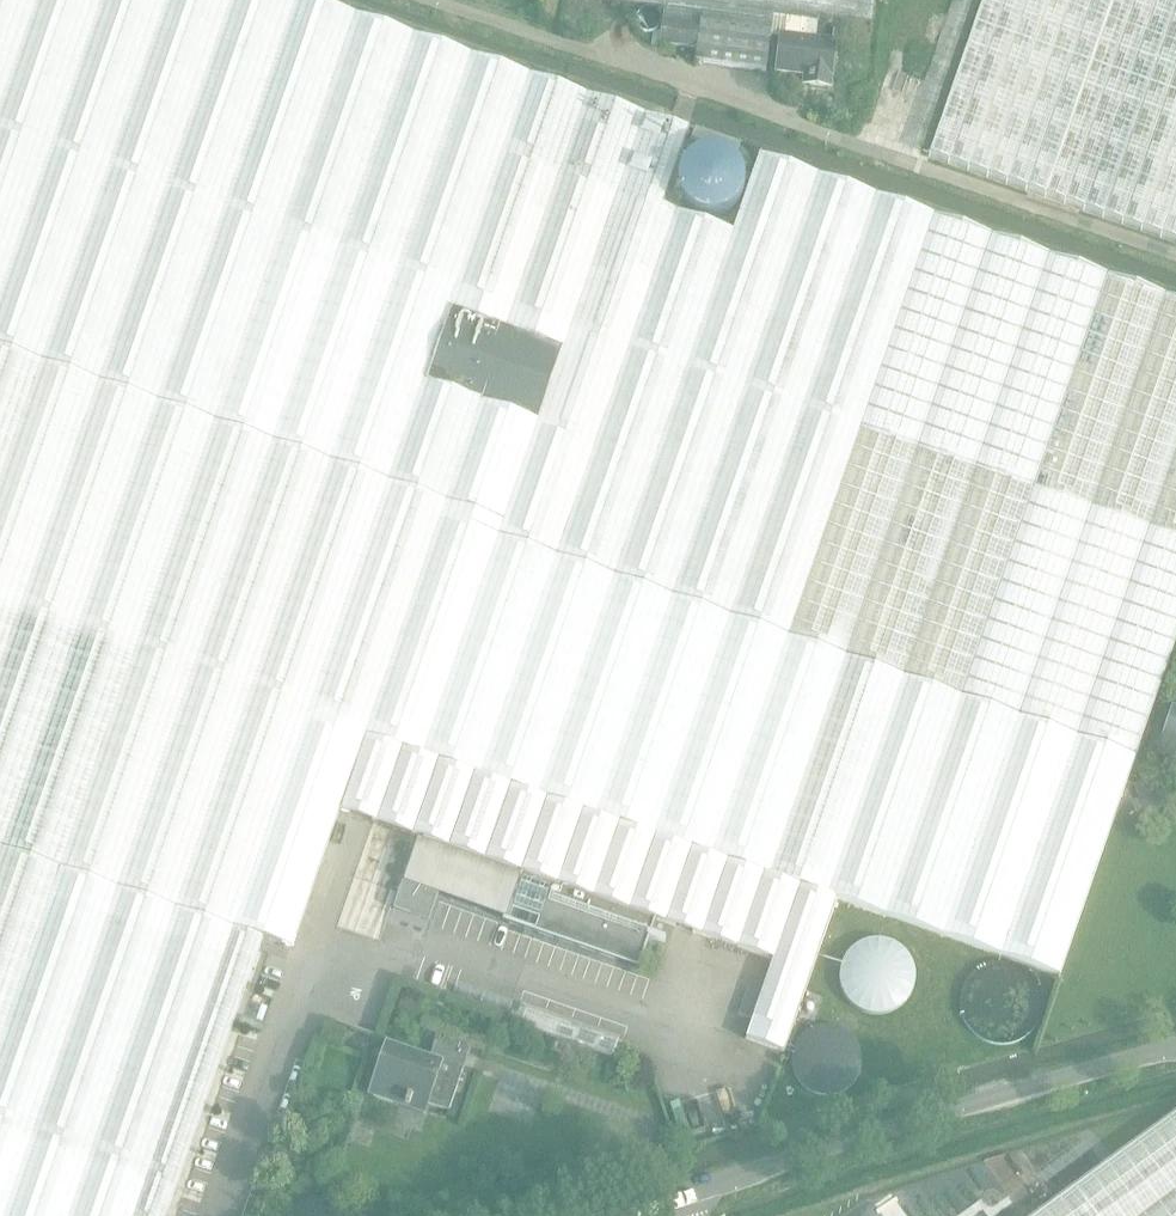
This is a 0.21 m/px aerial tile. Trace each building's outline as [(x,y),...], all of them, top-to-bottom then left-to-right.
[(268,930),(295,940),(341,811),(365,736),(720,859),(839,901),(1061,978),(1175,650),(1175,302),(759,157),(734,231),(663,205),(688,132),(534,79),(306,0),(0,0),(0,1215),(167,1215),(268,930)] [(819,40),(822,18),(872,25),(876,0),(590,0),(664,11),(774,26),(773,34),(782,35),(798,37),(819,40)] [(929,157),(1175,242),(1175,0),(983,0),(929,157)] [(767,73),(773,34),(774,26),(664,11),(660,47),(696,52),(695,63),(767,73)] [(798,37),(782,35),(776,72),(812,78),(811,87),(832,90),(838,43),(819,40),(798,37)] [(740,143),(695,128),(690,143),(736,157),(740,143)] [(562,350),(451,311),(426,381),(537,420),(562,350)] [(1174,711),(1163,740),(1175,745),(1175,712),(1174,711)] [(424,840),(655,921),(775,963),(764,992),(755,1020),(747,1041),(786,1055),(839,901),(720,859),(365,736),(341,811),(424,840)] [(638,970),(655,921),(424,840),(423,844),(418,843),(394,910),(429,923),(438,896),(504,919),(502,923),(638,970)] [(748,986),(738,1014),(755,1020),(764,992),(748,986)] [(526,1007),(525,1008),(519,1026),(612,1058),(618,1038),(526,1007)] [(448,1114),(469,1053),(435,1041),(428,1063),(385,1048),(368,1098),(408,1111),(411,1101),(448,1114)] [(1041,1215),(1175,1215),(1175,1117),(1041,1215)]
